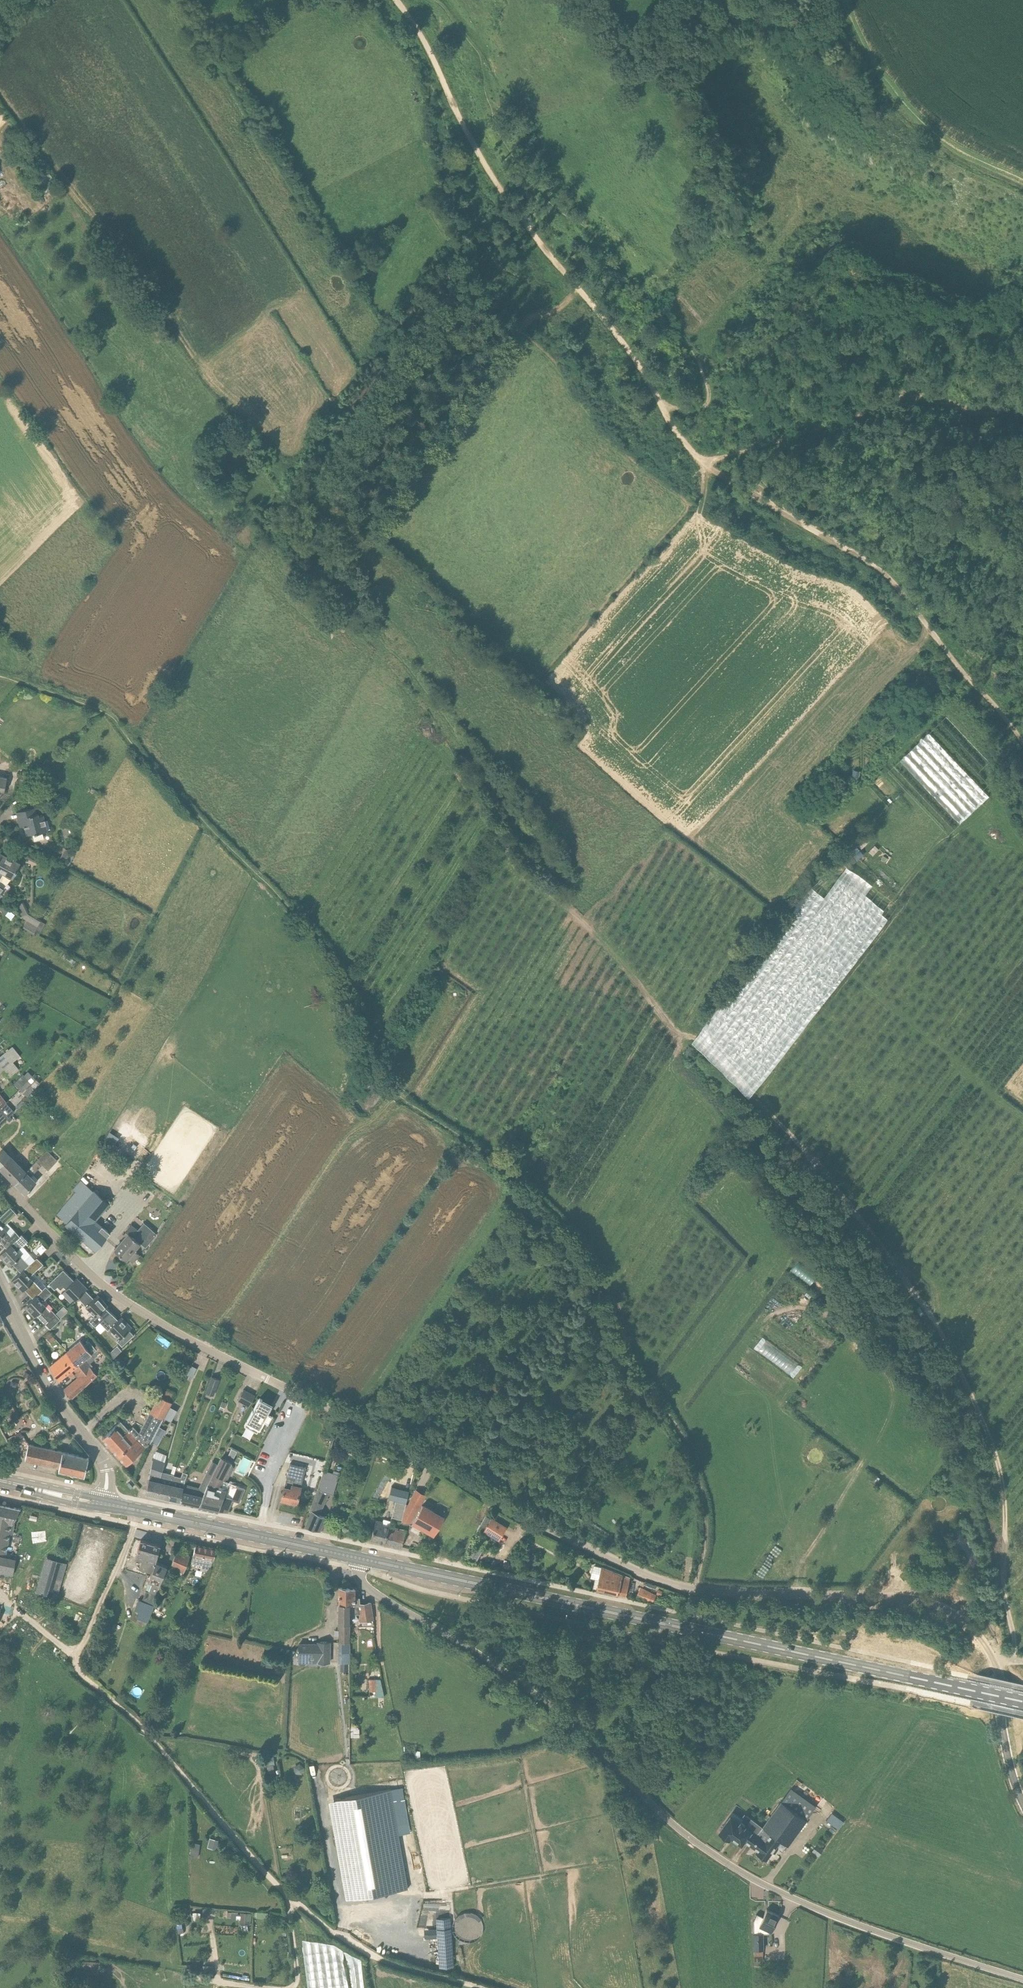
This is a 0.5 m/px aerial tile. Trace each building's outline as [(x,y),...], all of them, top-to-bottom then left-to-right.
[(951,830),(986,799),(984,764),(987,758),(980,758),(980,754),(960,731),(935,732),(932,735),(938,735),(939,747),(946,750),(940,756),(946,755),(959,771),(936,791),(926,791),(926,786),(916,794),(919,798),(920,797),(924,802),(929,798),(929,811),(933,804),(940,807),(936,815),(945,814),(945,819),(943,821),(951,830)] [(48,831),(47,829),(44,814),(39,815),(38,813),(37,812),(35,806),(16,812),(20,827),(24,826),(27,836),(48,831)] [(861,848),(853,853),(857,859),(865,854),(861,848)] [(65,860),(69,851),(65,849),(61,858),(65,860)] [(5,874),(13,878),(21,862),(0,853),(0,854),(0,885),(5,874)] [(866,894),(873,882),(848,866),(818,910),(829,918),(824,925),(830,929),(828,932),(863,954),(888,916),(882,912),(886,908),(866,894)] [(38,927),(27,921),(23,927),(34,934),(38,927)] [(6,1052),(0,1057),(0,1071),(0,1072),(21,1056),(13,1047),(6,1052)] [(29,1080),(23,1074),(14,1084),(20,1090),(29,1080)] [(15,1183),(26,1172),(15,1162),(13,1160),(18,1155),(15,1152),(27,1136),(17,1127),(0,1147),(0,1168),(15,1183)] [(15,1183),(25,1194),(36,1181),(30,1175),(41,1163),(48,1170),(57,1161),(47,1151),(26,1172),(15,1183)] [(76,1192),(57,1215),(67,1223),(65,1225),(96,1251),(105,1239),(106,1240),(107,1240),(106,1239),(111,1233),(102,1226),(98,1232),(91,1226),(110,1203),(95,1190),(94,1191),(81,1181),(73,1190),(76,1192)] [(7,1248),(20,1236),(15,1231),(11,1235),(3,1227),(17,1214),(11,1207),(0,1218),(0,1241),(7,1248)] [(127,1257),(133,1262),(139,1254),(134,1250),(140,1243),(140,1242),(144,1237),(131,1225),(126,1231),(128,1233),(114,1250),(125,1259),(127,1257)] [(20,1236),(7,1248),(0,1255),(0,1257),(9,1267),(12,1264),(21,1272),(30,1264),(25,1259),(30,1254),(22,1246),(28,1241),(22,1234),(20,1236)] [(30,1264),(21,1272),(12,1281),(22,1292),(25,1290),(33,1298),(43,1289),(30,1276),(43,1264),(37,1257),(31,1263),(30,1264)] [(74,1281),(64,1270),(63,1270),(49,1283),(55,1289),(58,1286),(61,1289),(64,1286),(77,1300),(79,1298),(78,1298),(86,1290),(87,1289),(77,1278),(74,1281)] [(37,1315),(46,1324),(56,1314),(51,1309),(49,1311),(42,1303),(51,1294),(45,1287),(43,1289),(33,1298),(24,1307),(34,1318),(37,1315)] [(108,1305),(97,1295),(94,1299),(86,1290),(78,1298),(79,1298),(95,1315),(90,1320),(95,1325),(100,1321),(101,1322),(110,1312),(106,1307),(108,1305)] [(110,1312),(101,1322),(108,1329),(110,1327),(120,1337),(118,1340),(123,1345),(134,1335),(129,1330),(132,1328),(121,1317),(117,1320),(117,1319),(110,1312)] [(57,1315),(56,1314),(46,1324),(50,1329),(60,1319),(57,1315)] [(55,1338),(50,1333),(45,1337),(50,1342),(55,1338)] [(66,1352),(77,1365),(84,1359),(91,1354),(96,1350),(97,1350),(89,1341),(84,1345),(80,1340),(80,1341),(66,1352)] [(73,1368),(77,1365),(66,1352),(50,1367),(59,1380),(67,1373),(70,1377),(74,1374),(71,1370),(73,1368)] [(89,1367),(90,1366),(84,1359),(77,1365),(73,1368),(80,1376),(65,1389),(64,1390),(70,1399),(96,1375),(89,1367)] [(191,1366),(186,1376),(191,1378),(196,1369),(191,1366)] [(212,1377),(208,1386),(206,1392),(213,1395),(219,1379),(212,1377)] [(244,1389),(239,1398),(238,1400),(249,1407),(255,1396),(244,1389)] [(163,1418),(164,1418),(170,1407),(169,1407),(171,1403),(159,1396),(139,1434),(132,1427),(129,1431),(121,1422),(102,1438),(126,1465),(146,1447),(157,1429),(163,1418)] [(260,1428),(264,1421),(269,1424),(274,1414),(269,1412),(272,1405),(259,1398),(247,1422),(260,1428)] [(177,1411),(170,1407),(164,1418),(171,1422),(177,1411)] [(324,1437),(332,1440),(338,1422),(330,1419),(324,1437)] [(157,1432),(163,1436),(165,1430),(159,1427),(157,1432)] [(20,1431),(7,1439),(8,1441),(10,1444),(23,1436),(20,1431)] [(25,1459),(59,1466),(62,1452),(28,1446),(25,1459)] [(237,1451),(232,1449),(228,1455),(234,1458),(237,1451)] [(158,1497),(163,1472),(162,1472),(165,1464),(164,1463),(167,1455),(156,1451),(153,1459),(152,1459),(146,1493),(146,1494),(158,1497)] [(89,1458),(62,1452),(59,1466),(59,1470),(74,1473),(85,1476),(89,1458)] [(211,1478),(198,1506),(218,1510),(227,1511),(232,1500),(239,1502),(244,1489),(226,1481),(232,1466),(229,1465),(230,1462),(222,1457),(213,1474),(211,1478)] [(290,1464),(286,1478),(284,1487),(284,1486),(281,1499),(297,1503),(303,1477),(296,1476),(298,1466),(290,1464)] [(169,1499),(174,1475),(177,1467),(174,1466),(171,1474),(163,1472),(158,1497),(169,1499)] [(169,1499),(180,1502),(183,1488),(184,1484),(185,1484),(185,1480),(188,1474),(183,1472),(181,1477),(174,1475),(169,1499)] [(180,1502),(198,1506),(211,1478),(213,1474),(209,1472),(204,1480),(206,1481),(202,1488),(185,1484),(184,1484),(183,1488),(180,1502)] [(323,1530),(325,1524),(323,1523),(326,1517),(320,1514),(329,1493),(333,1493),(339,1475),(335,1473),(334,1476),(323,1473),(318,1489),(309,1511),(311,1512),(305,1526),(323,1530)] [(403,1520),(410,1522),(421,1504),(411,1499),(409,1504),(407,1504),(403,1520)] [(402,1520),(406,1503),(396,1500),(391,1517),(402,1520)] [(20,1509),(0,1505),(0,1552),(4,1552),(8,1532),(11,1533),(13,1523),(20,1509)] [(422,1505),(412,1523),(413,1523),(414,1522),(423,1527),(423,1529),(434,1535),(444,1517),(443,1517),(442,1518),(433,1513),(434,1511),(422,1505)] [(480,1527),(484,1530),(491,1520),(486,1517),(480,1527)] [(371,1539),(386,1543),(390,1526),(391,1521),(383,1519),(383,1521),(376,1520),(371,1539)] [(498,1539),(500,1536),(505,1527),(491,1519),(491,1520),(484,1530),(484,1531),(498,1539)] [(390,1526),(386,1543),(402,1547),(405,1530),(390,1526)] [(152,1572),(155,1562),(160,1546),(141,1540),(136,1556),(142,1558),(139,1568),(152,1572)] [(214,1561),(218,1550),(196,1545),(192,1563),(202,1565),(200,1569),(209,1572),(213,1561),(214,1561)] [(181,1577),(189,1556),(176,1551),(169,1570),(174,1572),(174,1574),(181,1577)] [(13,1575),(16,1559),(0,1556),(0,1572),(13,1575)] [(152,1572),(148,1581),(153,1583),(149,1592),(148,1592),(144,1602),(154,1606),(169,1570),(166,1569),(167,1566),(164,1565),(155,1562),(152,1572)] [(51,1591),(59,1568),(48,1564),(41,1588),(51,1591)] [(626,1597),(630,1578),(593,1564),(590,1577),(596,1579),(593,1590),(596,1591),(597,1589),(626,1597)] [(370,1603),(360,1604),(360,1597),(355,1597),(355,1589),(339,1588),(339,1604),(350,1604),(350,1613),(360,1613),(361,1622),(373,1620),(370,1603)] [(640,1588),(637,1597),(654,1603),(656,1595),(640,1588)] [(154,1606),(144,1602),(138,1599),(134,1610),(139,1612),(137,1618),(147,1622),(154,1606)] [(350,1663),(350,1653),(350,1643),(350,1623),(349,1623),(349,1613),(350,1613),(350,1604),(339,1604),(339,1663),(350,1663)] [(318,1644),(299,1643),(298,1661),(306,1661),(306,1662),(329,1663),(330,1643),(318,1642),(318,1644)] [(187,1673),(177,1669),(175,1675),(185,1679),(187,1673)] [(272,1757),(264,1757),(265,1766),(267,1765),(268,1774),(274,1773),(273,1765),(272,1757)] [(791,1788),(785,1796),(810,1815),(814,1809),(815,1808),(816,1807),(792,1789),(791,1788)] [(390,1790),(329,1801),(346,1899),(408,1888),(390,1790)] [(780,1840),(779,1840),(788,1846),(807,1820),(781,1801),(763,1827),(780,1840)] [(827,1820),(839,1829),(845,1822),(833,1812),(827,1820)] [(743,1840),(750,1845),(752,1846),(758,1837),(757,1836),(763,1827),(744,1814),(741,1818),(733,1813),(720,1831),(721,1832),(721,1835),(725,1838),(727,1837),(729,1838),(730,1836),(741,1844),(743,1840)] [(758,1837),(752,1846),(758,1851),(757,1852),(766,1859),(779,1840),(780,1840),(763,1827),(757,1836),(758,1837)] [(210,1839),(208,1847),(217,1850),(219,1842),(210,1839)] [(199,1850),(200,1843),(194,1843),(193,1848),(192,1848),(190,1857),(198,1858),(199,1850)] [(823,1850),(817,1845),(811,1852),(818,1857),(823,1850)] [(763,1962),(763,1950),(762,1933),(765,1928),(771,1931),(778,1916),(767,1910),(755,1934),(753,1934),(754,1950),(754,1966),(760,1966),(760,1962),(763,1962)] [(240,1913),(239,1923),(250,1923),(251,1914),(240,1913)] [(787,1927),(789,1918),(779,1916),(777,1925),(787,1927)] [(451,1928),(437,1929),(440,1968),(454,1967),(451,1928)] [(101,1973),(101,1960),(84,1960),(83,1972),(101,1973)]
